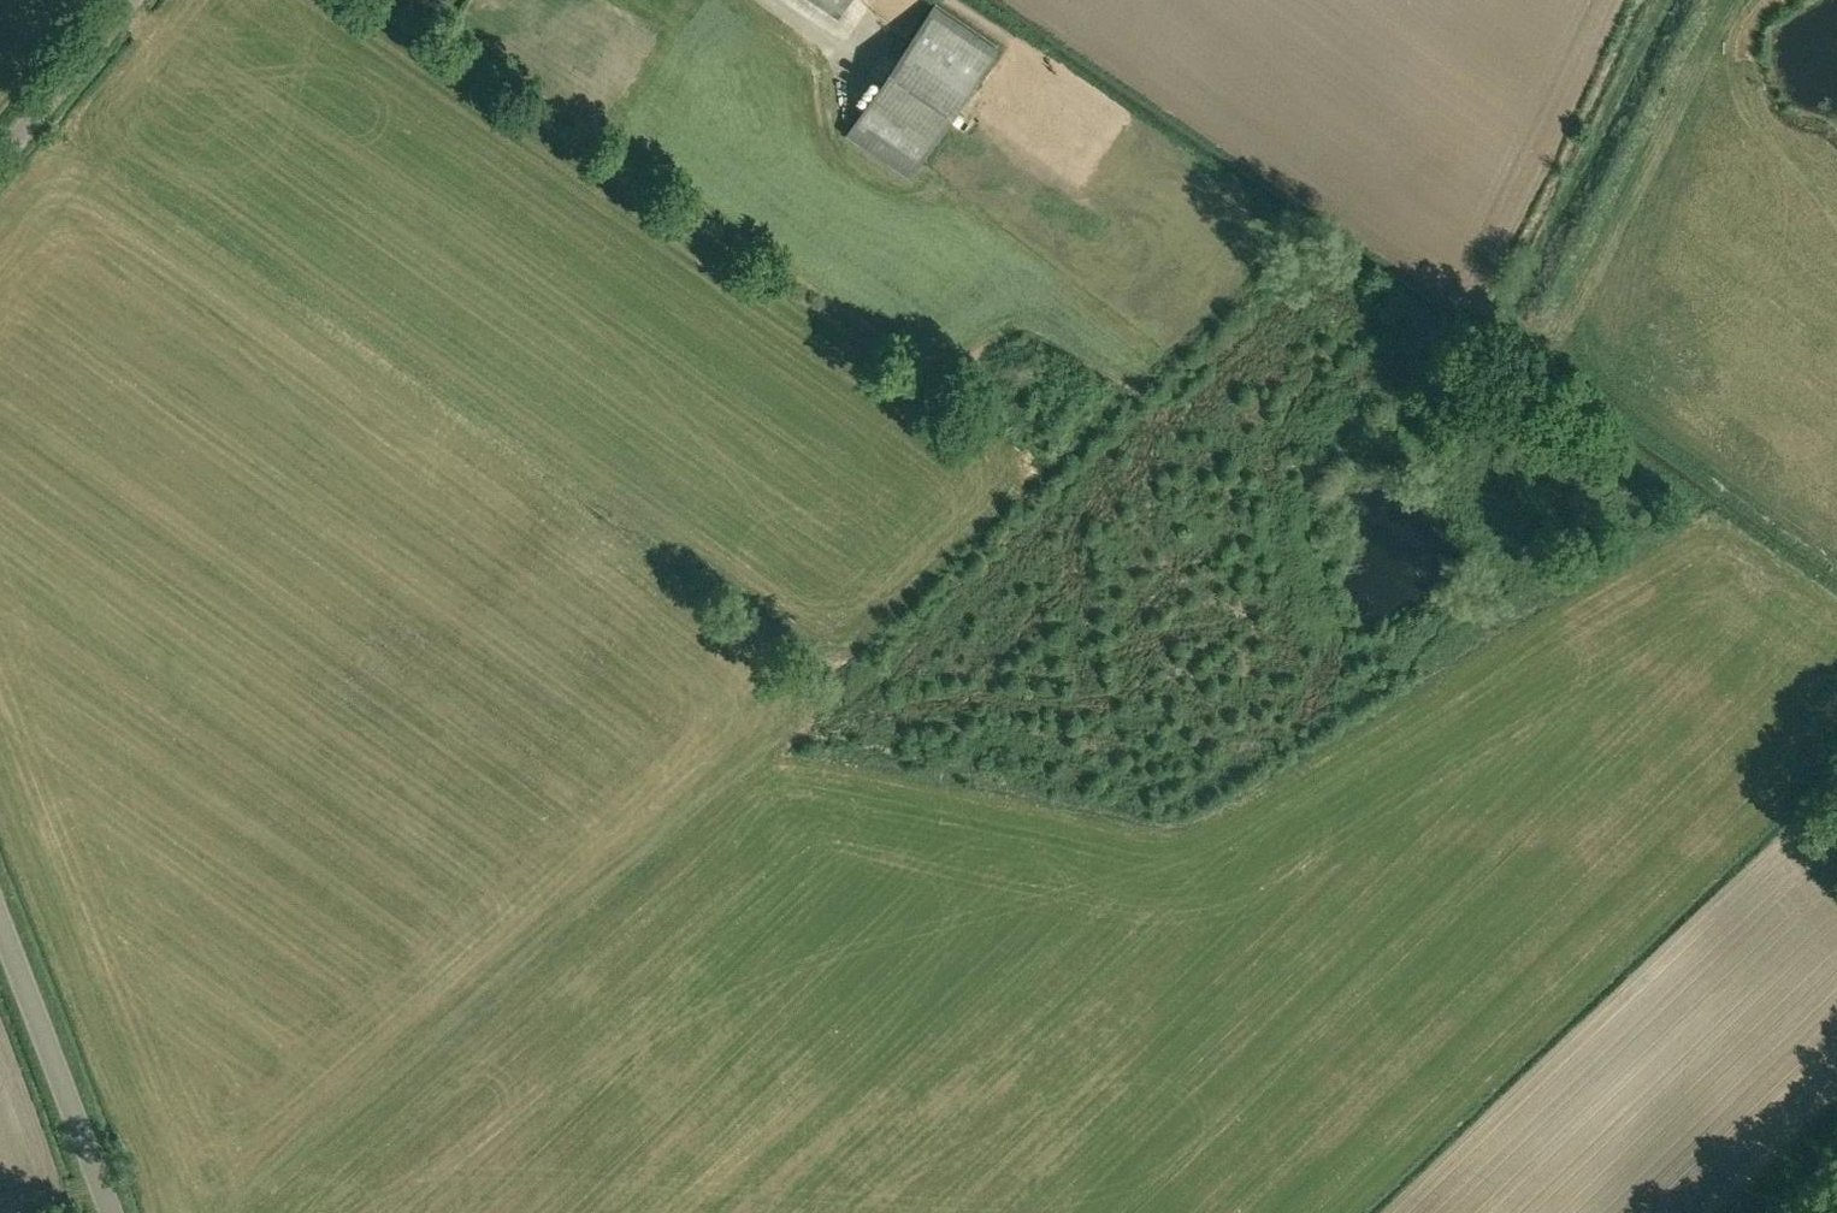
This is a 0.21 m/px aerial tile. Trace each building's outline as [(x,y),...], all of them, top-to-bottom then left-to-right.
[(851,0),(812,0),(839,18),(851,0)] [(934,5),(848,133),(912,176),(998,48),(934,5)]
